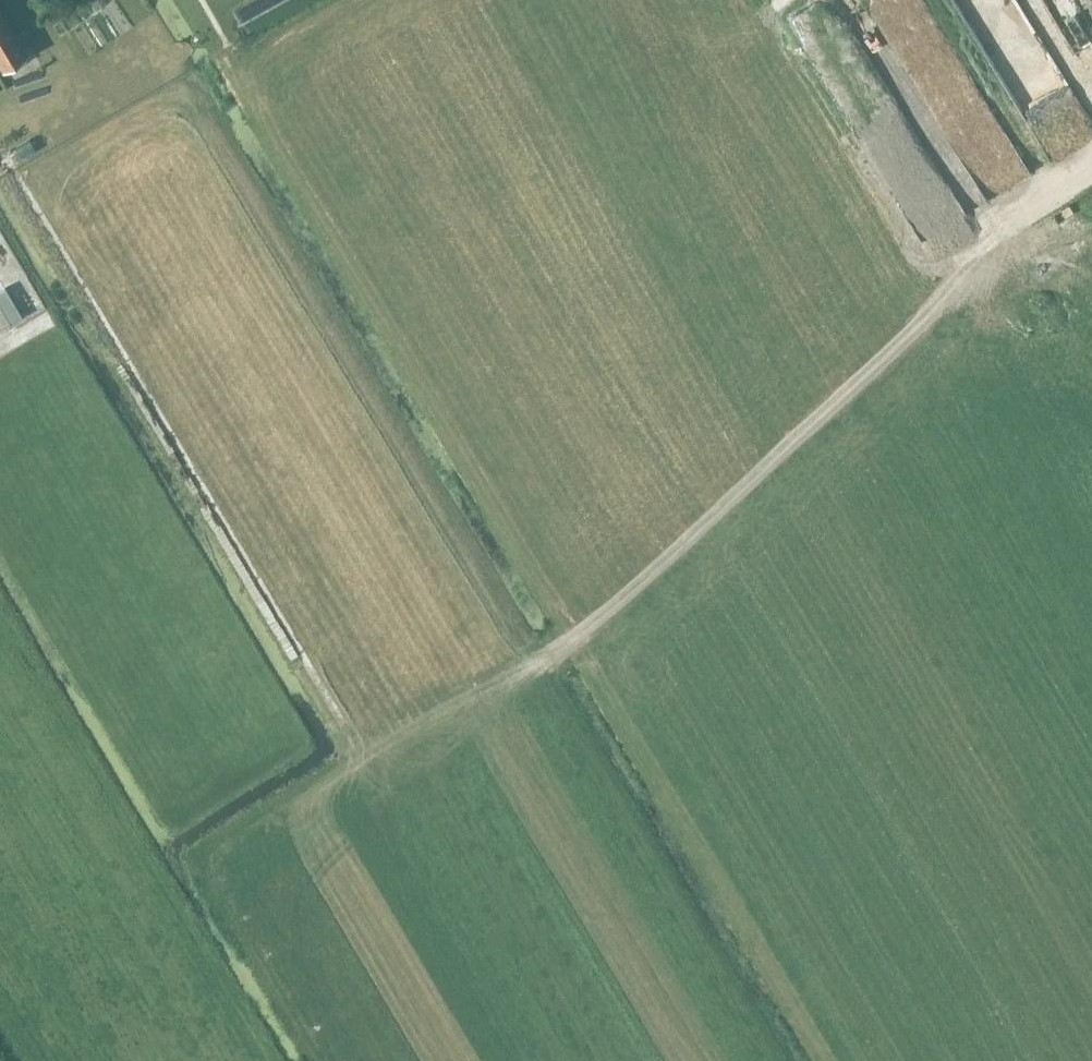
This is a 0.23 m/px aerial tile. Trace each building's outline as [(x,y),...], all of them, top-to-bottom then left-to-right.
[(931,12),(944,6),(941,0),(925,0),(931,12)] [(0,17),(0,72),(24,58),(0,17)] [(17,237),(8,220),(0,224),(0,245),(17,237)] [(0,302),(0,422),(14,420),(14,415),(34,405),(37,411),(44,407),(59,406),(63,416),(76,410),(82,410),(98,402),(51,297),(51,299),(43,282),(0,302)]
